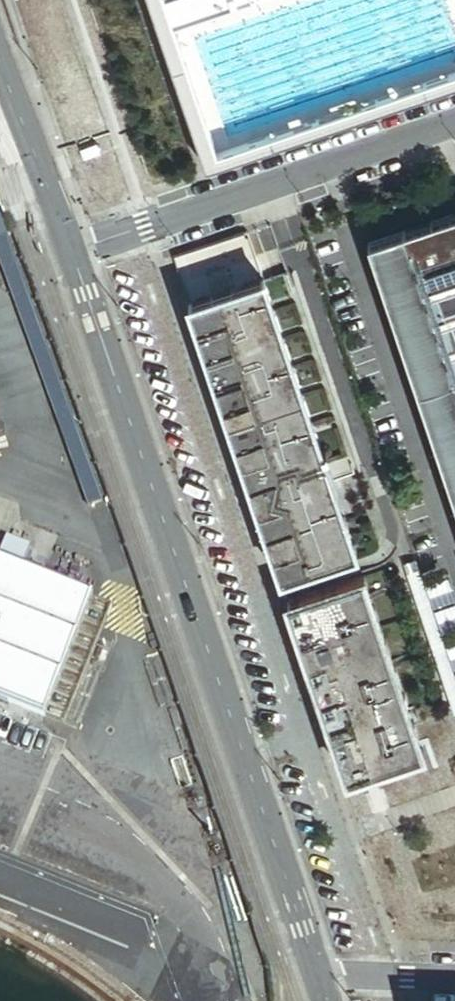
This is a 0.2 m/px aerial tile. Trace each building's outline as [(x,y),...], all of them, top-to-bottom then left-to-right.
[(209,165),(454,83),(454,0),(154,0),(209,165)] [(0,213),(0,241),(8,238),(0,213)] [(367,244),(454,504),(454,215),(367,244)] [(0,241),(0,246),(114,563),(129,557),(14,237),(8,238),(0,241)] [(273,550),(282,578),(357,552),(347,524),(331,479),(264,281),(190,307),(257,504),(273,550)] [(44,718),(92,598),(22,570),(31,548),(8,539),(0,558),(0,700),(44,718)] [(425,753),(365,576),(300,598),(310,628),(300,631),(310,661),(320,657),(358,768),(372,763),(375,770),(425,753)] [(310,628),(300,598),(290,602),(300,631),(310,628)] [(358,768),(320,657),(310,661),(350,778),(375,770),(372,763),(358,768)]
